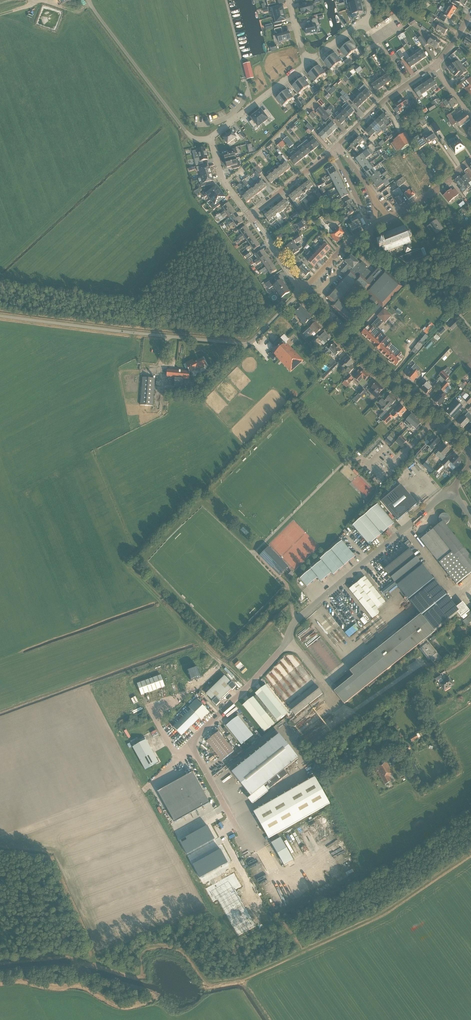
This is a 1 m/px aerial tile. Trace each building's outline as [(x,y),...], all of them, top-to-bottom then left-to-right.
[(360,1),(356,2),(356,0),(351,0),(346,1),(347,5),(349,4),(350,10),(361,7),(360,1)] [(308,6),(307,4),(303,5),(303,7),(300,8),(301,13),(305,12),(305,14),(309,13),(309,11),(313,10),(312,5),(308,6)] [(274,16),(284,13),(282,7),(277,8),(276,5),(269,7),(270,10),(272,10),(274,16)] [(448,10),(447,9),(447,8),(444,6),(443,8),(441,11),(445,14),(444,16),(441,14),(439,17),(445,21),(447,18),(450,19),(456,9),(450,6),(448,10)] [(363,13),(361,7),(350,10),(352,15),(350,16),(350,19),(357,17),(356,14),(363,13)] [(281,24),(280,21),(285,20),(284,13),(274,16),(275,22),(273,22),(274,25),(281,24)] [(427,20),(433,23),(433,22),(436,18),(430,15),(427,20)] [(318,24),(317,19),(312,21),(313,25),(309,26),(309,27),(305,28),(306,34),(310,33),(311,34),(317,32),(315,24),(318,24)] [(437,24),(435,27),(437,28),(436,30),(444,35),(447,29),(439,25),(440,23),(438,22),(437,24)] [(282,33),(281,28),(274,30),(275,33),(276,33),(279,43),(290,40),(288,32),(282,33)] [(397,37),(400,41),(406,38),(403,33),(397,37)] [(430,40),(427,43),(436,48),(440,42),(431,37),(432,36),(429,34),(427,38),(430,40)] [(418,39),(424,48),(428,45),(422,36),(418,39)] [(349,43),(347,45),(352,53),(355,51),(356,53),(358,51),(357,49),(351,42),(351,41),(349,43)] [(352,53),(347,45),(342,48),(340,50),(346,58),(348,60),(350,58),(348,56),(352,53)] [(422,51),(417,55),(421,61),(426,57),(422,51)] [(374,55),(381,65),(383,63),(376,53),(374,55)] [(333,55),(330,58),(336,66),(339,63),(340,65),(343,64),(341,62),(341,61),(335,54),(333,55)] [(421,61),(417,55),(411,58),(416,64),(421,61)] [(330,58),(326,60),(324,62),(324,63),(330,70),(332,72),(334,70),(333,68),(336,66),(330,58)] [(411,58),(406,62),(411,68),(416,64),(411,58)] [(448,68),(451,72),(461,65),(456,58),(449,63),(450,62),(452,65),(448,68)] [(362,69),(358,64),(353,68),(357,73),(362,69)] [(467,72),(461,65),(451,72),(455,76),(458,74),(460,76),(460,77),(467,72)] [(317,67),(314,70),(320,78),(323,75),(324,77),(327,76),(325,74),(320,66),(319,66),(317,67)] [(244,69),(247,79),(253,78),(250,67),(244,69)] [(314,70),(310,72),(308,74),(309,75),(314,82),(316,84),(318,82),(317,80),(320,78),(314,70)] [(381,79),(378,74),(376,75),(379,80),(376,82),(381,88),(386,85),(381,79)] [(386,85),(391,81),(387,75),(381,79),(386,85)] [(301,80),(301,79),(298,82),(304,90),(307,88),(308,89),(311,88),(309,86),(304,78),(303,78),(301,80)] [(437,85),(432,78),(427,82),(432,88),(437,85)] [(470,84),(467,80),(456,89),(458,92),(462,89),(464,89),(470,97),(470,86),(470,84)] [(298,82),(295,84),(292,86),(293,87),(298,94),(299,94),(300,96),(302,94),(301,92),(304,90),(298,82)] [(376,82),(371,86),(375,92),(381,88),(376,82)] [(427,82),(422,86),(426,92),(432,88),(427,82)] [(369,90),(364,85),(360,89),(361,90),(359,91),(362,94),(367,100),(372,95),(368,92),(369,90)] [(426,92),(422,86),(414,91),(420,99),(423,97),(421,95),(426,92)] [(334,87),(328,92),(331,96),(337,90),(334,87)] [(285,92),(282,94),(288,102),(291,100),(293,102),(295,100),(293,98),(288,90),(287,90),(285,92)] [(282,94),(279,96),(279,97),(276,98),(277,99),(282,106),(283,106),(284,108),(286,106),(285,104),(288,102),(282,94)] [(362,94),(357,98),(362,104),(367,100),(362,94)] [(409,97),(415,106),(416,107),(417,107),(418,103),(412,94),(409,97)] [(355,100),(353,103),(358,108),(362,104),(357,98),(354,96),(353,97),(355,100)] [(399,101),(404,109),(408,106),(411,104),(408,100),(409,100),(406,102),(405,102),(403,98),(399,101)] [(439,103),(441,102),(439,98),(436,100),(433,102),(437,107),(440,105),(439,103)] [(453,99),(450,102),(448,99),(443,103),(446,107),(449,104),(453,109),(458,105),(453,99)] [(399,112),(400,112),(404,109),(399,101),(394,104),(397,108),(397,109),(394,110),(397,114),(399,112)] [(342,108),(350,116),(354,112),(346,104),(342,108)] [(342,108),(340,111),(338,113),(345,121),(350,116),(342,108)] [(261,110),(256,114),(263,124),(268,120),(271,117),(266,110),(263,112),(261,110)] [(325,112),(321,116),(325,121),(330,117),(325,112)] [(345,121),(338,113),(338,112),(335,114),(338,117),(335,119),(341,125),(345,121)] [(252,120),(249,123),(254,128),(257,126),(258,127),(263,124),(256,114),(251,118),(252,120)] [(387,127),(391,123),(383,114),(379,119),(387,127)] [(457,121),(455,119),(453,120),(452,118),(453,117),(450,114),(447,117),(449,120),(453,126),(456,124),(456,123),(457,123),(460,127),(469,120),(465,115),(457,121)] [(423,127),(427,124),(423,118),(418,121),(415,117),(412,120),(417,127),(421,124),(423,127)] [(333,122),(329,119),(324,124),(327,127),(333,133),(337,128),(332,123),(333,122)] [(382,131),(387,127),(379,119),(374,123),(380,128),(379,129),(382,131)] [(312,132),(315,130),(309,123),(306,126),(312,132)] [(375,133),(379,129),(380,128),(374,123),(370,127),(375,133)] [(431,126),(436,133),(440,131),(435,123),(431,126)] [(325,129),(323,132),(328,137),(333,133),(327,127),(324,124),(322,126),(325,129)] [(295,125),(291,128),(297,135),(300,132),(295,125)] [(365,132),(371,137),(375,133),(370,127),(365,132)] [(328,137),(323,132),(319,128),(317,130),(321,134),(318,136),(324,142),(328,137)] [(233,135),(231,132),(223,139),(224,140),(223,140),(225,143),(226,143),(227,144),(235,138),(237,140),(240,138),(236,133),(233,135)] [(408,136),(406,132),(393,141),(400,151),(412,142),(408,136)] [(431,132),(423,137),(428,144),(435,139),(431,132)] [(312,141),(309,144),(314,150),(319,146),(315,140),(315,139),(313,136),(310,138),(312,141)] [(417,136),(412,140),(419,150),(427,144),(423,138),(421,139),(420,138),(419,139),(417,136)] [(355,142),(360,146),(362,149),(363,150),(366,148),(362,144),(361,145),(360,144),(363,141),(364,142),(359,137),(355,142)] [(457,138),(457,137),(453,140),(455,143),(450,147),(451,147),(455,154),(464,148),(457,138)] [(284,140),(290,148),(293,145),(287,138),(284,140)] [(309,144),(307,140),(302,144),(309,153),(314,150),(309,144)] [(360,146),(355,142),(350,146),(355,151),(357,153),(359,151),(357,149),(356,148),(359,146),(359,147),(360,146)] [(309,153),(302,144),(297,148),(300,151),(304,157),(309,153)] [(420,169),(423,172),(430,166),(412,147),(405,155),(419,170),(420,169)] [(206,152),(205,148),(197,150),(199,158),(194,159),(196,166),(203,164),(202,161),(208,160),(207,156),(207,155),(206,152)] [(225,161),(235,159),(234,155),(237,154),(236,148),(229,150),(229,153),(224,155),(225,161)] [(300,151),(295,155),(300,161),(304,157),(300,151)] [(371,155),(367,151),(356,160),(359,164),(365,159),(365,160),(371,155)] [(295,165),(300,161),(295,155),(292,152),(290,154),(292,157),(290,159),(295,165)] [(286,172),(291,168),(286,162),(280,155),(277,158),(283,166),(282,167),(286,172)] [(239,162),(236,163),(235,159),(225,161),(227,168),(233,166),(233,169),(241,167),(239,162)] [(365,160),(365,159),(359,164),(363,169),(369,164),(365,160)] [(363,169),(366,174),(372,169),(375,168),(371,163),(369,164),(363,169)] [(281,176),(286,172),(282,167),(281,166),(279,164),(277,165),(279,168),(279,169),(277,171),(276,171),(281,176)] [(200,171),(201,177),(211,174),(209,167),(206,168),(205,165),(196,168),(197,172),(200,171)] [(337,173),(334,167),(327,171),(330,176),(337,173)] [(276,180),(281,176),(276,171),(277,171),(276,170),(274,168),(272,169),(274,172),(274,173),(272,175),(271,175),(276,180)] [(366,174),(370,179),(378,172),(377,171),(375,172),(372,169),(366,174)] [(276,180),(271,175),(272,175),(271,174),(269,172),(267,173),(269,176),(269,177),(267,179),(266,178),(270,184),(276,180)] [(378,172),(370,179),(374,184),(380,179),(379,177),(381,176),(378,172)] [(340,178),(337,173),(330,176),(330,177),(327,178),(328,181),(331,179),(333,182),(340,178)] [(210,182),(213,181),(211,174),(201,177),(203,183),(200,183),(201,187),(210,185),(210,182)] [(410,179),(418,189),(419,188),(422,191),(430,185),(425,177),(422,179),(418,174),(410,179)] [(398,188),(406,181),(403,177),(395,183),(398,188)] [(460,177),(455,181),(461,189),(464,187),(466,190),(470,186),(463,177),(461,178),(460,177)] [(342,184),(340,178),(333,182),(336,187),(342,184)] [(260,184),(257,186),(261,191),(267,187),(262,181),(260,179),(258,180),(260,183),(260,184)] [(380,179),(374,184),(378,189),(383,184),(385,187),(390,184),(388,181),(386,179),(382,182),(380,179)] [(252,190),(253,190),(252,189),(244,180),(242,182),(246,187),(247,187),(250,191),(250,192),(248,194),(247,194),(251,199),(252,198),(254,198),(254,197),(256,195),(252,190)] [(304,185),(308,190),(308,191),(310,194),(312,192),(310,190),(311,190),(310,189),(313,187),(309,181),(304,185)] [(255,188),(253,190),(252,190),(256,195),(261,191),(257,186),(257,185),(255,183),(253,184),(255,187),(255,188)] [(336,187),(336,188),(338,193),(345,189),(342,184),(336,187)] [(305,193),(308,191),(308,190),(304,185),(299,189),(303,194),(303,195),(305,197),(307,196),(305,194),(306,193),(305,193)] [(207,195),(211,199),(220,192),(216,187),(213,190),(211,186),(201,194),(204,198),(207,195)] [(403,194),(399,188),(392,192),(396,198),(394,199),(399,206),(405,202),(401,196),(403,194)] [(412,191),(411,192),(409,190),(408,191),(406,188),(403,191),(405,194),(404,194),(409,200),(414,196),(413,196),(415,195),(412,191)] [(300,197),(303,194),(299,189),(294,193),(298,198),(298,199),(300,201),(302,200),(300,197),(301,197),(300,197)] [(338,193),(341,199),(348,195),(345,189),(338,193)] [(455,189),(452,191),(451,189),(443,196),(449,203),(457,196),(456,196),(459,194),(455,189)] [(242,197),(246,203),(251,199),(247,194),(248,194),(247,193),(245,191),(243,192),(245,195),(245,196),(243,198),(242,197)] [(224,198),(220,192),(211,199),(213,203),(210,205),(213,210),(223,203),(221,200),(224,198)] [(295,201),(295,200),(298,198),(294,193),(289,197),(293,203),(297,208),(299,206),(297,204),(295,201)] [(283,209),(284,210),(286,213),(288,211),(286,208),(288,205),(289,206),(285,200),(279,204),(283,209)] [(354,206),(351,200),(345,203),(345,204),(346,203),(348,206),(347,207),(344,208),(345,210),(348,209),(349,209),(354,206)] [(232,208),(229,203),(223,208),(225,211),(220,214),(221,216),(232,208)] [(281,211),(283,209),(279,204),(274,208),(278,213),(279,214),(284,220),(286,218),(281,211)] [(357,212),(354,206),(349,209),(351,212),(350,212),(350,213),(347,214),(348,216),(351,214),(351,215),(357,212)] [(230,218),(236,213),(232,208),(221,216),(223,218),(227,215),(230,218)] [(278,213),(274,208),(269,212),(273,217),(274,218),(276,220),(278,219),(276,216),(276,215),(278,213)] [(269,212),(264,216),(269,222),(271,224),(276,220),(274,218),(273,217),(269,212)] [(239,218),(236,213),(230,218),(232,221),(227,224),(228,226),(239,218)] [(363,225),(360,219),(358,217),(357,215),(355,216),(356,218),(353,220),(357,228),(363,225)] [(294,225),(299,233),(307,228),(304,223),(306,222),(304,217),(302,219),(302,220),(294,225)] [(322,221),(323,220),(321,217),(320,219),(320,218),(319,219),(318,217),(315,219),(317,221),(316,221),(318,224),(322,229),(323,228),(329,236),(330,235),(337,243),(340,240),(338,238),(344,233),(338,227),(336,228),(337,229),(333,233),(327,225),(326,225),(322,221)] [(237,227),(243,223),(239,218),(228,226),(230,228),(234,224),(237,227)] [(353,220),(352,218),(348,220),(349,221),(350,220),(351,221),(352,223),(352,224),(349,226),(349,225),(348,225),(351,231),(357,228),(353,220)] [(436,234),(443,230),(436,221),(427,228),(427,227),(429,231),(430,231),(429,230),(432,229),(436,235),(436,234)] [(380,236),(378,237),(377,241),(380,242),(377,244),(379,250),(381,249),(382,250),(383,250),(384,254),(385,254),(387,253),(387,254),(388,253),(387,253),(392,251),(392,252),(393,251),(392,251),(396,250),(397,252),(404,249),(406,253),(407,255),(398,259),(406,264),(426,256),(424,249),(419,250),(418,249),(411,251),(410,248),(412,248),(411,245),(409,245),(408,244),(410,244),(411,244),(411,243),(411,241),(412,240),(411,240),(409,239),(411,236),(412,236),(411,236),(410,232),(410,231),(409,232),(406,232),(407,229),(406,229),(404,227),(404,226),(404,227),(400,228),(399,228),(400,229),(395,230),(395,231),(390,232),(386,234),(385,233),(385,234),(381,236),(381,235),(380,236)] [(246,227),(240,231),(243,236),(249,232),(246,227)] [(249,232),(243,236),(247,241),(253,237),(249,232)] [(298,235),(293,239),(296,244),(302,240),(298,235)] [(250,246),(256,241),(253,237),(247,241),(250,246)] [(256,241),(250,246),(249,247),(246,249),(247,251),(252,248),(254,251),(260,246),(256,241)] [(300,245),(297,247),(293,242),(285,247),(292,256),(299,251),(299,250),(302,248),(300,245)] [(327,252),(330,249),(327,247),(324,244),(322,247),(318,243),(316,245),(326,254),(327,252)] [(316,253),(322,258),(324,255),(326,254),(316,245),(315,247),(319,250),(316,253)] [(266,256),(263,251),(257,254),(256,253),(254,254),(257,259),(258,261),(266,256)] [(312,257),(308,253),(306,255),(310,259),(308,262),(313,267),(318,262),(312,257)] [(312,257),(318,262),(322,258),(316,253),(312,257)] [(254,264),(252,265),(254,267),(261,262),(264,265),(270,261),(266,256),(258,261),(255,263),(256,263),(254,264)] [(350,257),(349,257),(349,258),(345,262),(347,265),(341,272),(346,276),(326,298),(334,304),(332,307),(349,322),(354,317),(345,308),(348,306),(343,301),(356,286),(361,291),(361,292),(363,294),(366,292),(366,293),(370,297),(369,299),(369,305),(376,305),(378,303),(383,308),(402,287),(385,272),(384,273),(378,267),(372,274),(366,268),(367,267),(362,263),(361,264),(360,264),(358,263),(351,256),(350,257)] [(260,274),(262,273),(267,270),(273,266),(270,261),(264,265),(265,267),(259,272),(260,274)] [(302,266),(301,267),(299,263),(296,266),(299,269),(300,271),(300,272),(302,275),(303,273),(306,276),(309,273),(302,266)] [(270,275),(277,271),(273,266),(267,270),(262,273),(263,275),(266,273),(269,272),(270,275)] [(273,279),(265,284),(269,289),(273,286),(281,298),(289,293),(282,281),(281,281),(277,284),(273,279)] [(301,321),(301,322),(304,325),(312,318),(309,314),(308,315),(301,307),(294,313),(301,321)] [(384,309),(377,317),(379,318),(372,325),(377,329),(383,322),(385,323),(391,316),(384,309)] [(448,327),(452,331),(458,325),(454,321),(448,327)] [(308,327),(301,333),(305,337),(309,332),(311,334),(313,331),(316,334),(319,331),(320,331),(320,330),(321,329),(315,323),(310,327),(311,327),(309,329),(308,327)] [(361,334),(374,345),(376,347),(375,348),(389,360),(388,361),(391,363),(396,366),(402,359),(395,353),(396,352),(386,343),(389,340),(385,337),(383,339),(369,327),(369,326),(368,326),(361,334)] [(424,332),(427,335),(432,329),(429,326),(424,332)] [(316,337),(312,341),(315,345),(319,341),(321,342),(323,341),(325,344),(328,341),(329,341),(329,340),(330,339),(324,333),(320,337),(318,335),(316,337)] [(287,344),(287,343),(287,341),(289,339),(285,335),(272,346),(273,347),(270,350),(272,352),(269,355),(271,358),(274,355),(290,372),(303,360),(287,344)] [(322,352),(323,353),(321,355),(320,353),(318,355),(322,359),(330,352),(335,357),(341,351),(334,344),(328,349),(327,348),(326,349),(325,348),(323,350),(324,350),(322,352)] [(195,369),(197,369),(206,365),(203,358),(194,363),(195,365),(190,367),(189,371),(167,369),(166,377),(168,378),(168,380),(172,380),(172,378),(175,378),(174,388),(182,388),(183,379),(189,379),(195,380),(195,372),(195,369)] [(349,358),(343,364),(342,363),(340,365),(344,369),(346,366),(348,368),(345,371),(349,374),(354,369),(350,366),(353,362),(349,358)] [(333,371),(334,371),(339,366),(336,364),(330,370),(324,375),(327,378),(333,371)] [(415,364),(410,369),(412,371),(407,377),(412,382),(418,376),(416,374),(420,369),(415,364)] [(354,379),(359,383),(362,379),(365,381),(369,377),(366,375),(366,374),(363,371),(362,372),(360,369),(357,372),(359,374),(354,379)] [(442,371),(439,375),(440,377),(438,379),(443,384),(445,381),(449,377),(451,375),(445,369),(443,372),(442,371)] [(342,384),(346,388),(353,381),(352,380),(353,379),(350,376),(342,384)] [(143,378),(140,405),(153,406),(155,379),(143,378)] [(430,390),(432,388),(427,383),(426,383),(424,381),(421,384),(423,386),(420,389),(426,394),(430,390)] [(446,382),(440,389),(443,392),(444,391),(447,394),(452,388),(449,386),(446,382)] [(377,399),(381,395),(379,394),(383,389),(376,383),(371,388),(375,391),(372,395),(377,399)] [(446,396),(442,392),(439,395),(440,396),(434,402),(439,406),(440,406),(442,405),(441,404),(445,400),(443,399),(446,396)] [(462,397),(465,400),(465,401),(469,405),(470,403),(470,398),(469,396),(466,394),(462,397)] [(390,395),(386,400),(384,402),(381,400),(378,403),(381,406),(379,408),(381,410),(382,411),(382,410),(384,412),(380,417),(383,420),(389,414),(385,411),(389,407),(389,406),(391,404),(392,405),(396,401),(390,395)] [(456,413),(458,411),(458,412),(462,407),(456,401),(448,410),(448,409),(447,410),(447,411),(446,412),(452,418),(456,414),(456,413)] [(402,406),(396,413),(392,416),(395,418),(398,415),(400,417),(406,411),(402,406)] [(468,413),(458,424),(463,428),(469,422),(470,423),(470,422),(470,416),(468,413)] [(383,421),(386,424),(392,418),(389,415),(383,421)] [(411,425),(416,419),(411,415),(406,421),(411,425)] [(411,425),(408,427),(410,429),(411,429),(413,427),(415,429),(417,431),(421,427),(419,425),(421,424),(416,419),(411,425)] [(399,438),(398,439),(404,445),(407,441),(404,438),(401,436),(399,438)] [(434,447),(440,441),(440,442),(440,441),(435,437),(429,443),(427,445),(430,448),(428,450),(430,453),(432,450),(434,448),(434,447)] [(424,444),(413,456),(416,458),(426,447),(424,444)] [(444,456),(449,450),(444,445),(444,446),(439,452),(439,451),(439,452),(444,456)] [(458,465),(458,464),(461,461),(456,456),(450,463),(447,459),(442,465),(446,468),(448,465),(451,468),(453,466),(456,468),(458,465)] [(400,485),(381,502),(398,521),(417,504),(400,485)] [(377,505),(352,526),(369,545),(394,524),(377,505)] [(448,516),(448,515),(447,514),(446,514),(445,514),(444,513),(443,514),(442,514),(441,514),(441,515),(440,515),(440,516),(439,516),(439,517),(439,518),(439,519),(439,520),(439,521),(441,523),(433,529),(431,526),(418,537),(456,584),(470,573),(470,557),(445,525),(448,523),(448,522),(449,522),(449,521),(449,520),(449,519),(449,518),(449,517),(449,516),(448,516)] [(321,561),(300,579),(307,587),(317,578),(321,582),(331,573),(333,575),(355,557),(341,541),(320,559),(321,561)] [(383,562),(380,565),(384,569),(396,585),(422,564),(409,549),(412,546),(411,545),(412,545),(412,543),(411,544),(410,543),(406,546),(403,548),(402,547),(383,562)] [(262,557),(280,575),(287,568),(269,550),(262,557)] [(405,596),(412,605),(413,605),(418,611),(418,612),(422,616),(447,596),(443,592),(444,591),(443,591),(438,585),(438,584),(438,585),(431,576),(431,575),(430,575),(425,569),(426,569),(425,569),(422,564),(396,585),(400,589),(400,590),(400,589),(405,596)] [(372,618),(378,613),(376,610),(385,602),(365,577),(349,589),(372,618)] [(381,591),(384,595),(396,585),(393,582),(381,591)] [(422,616),(418,612),(406,621),(408,624),(347,674),(347,673),(333,684),(338,689),(334,692),(344,704),(368,686),(369,687),(377,681),(376,679),(419,645),(421,648),(420,649),(429,660),(430,659),(433,663),(436,660),(438,662),(442,659),(426,639),(434,632),(435,633),(435,632),(437,630),(438,630),(438,629),(441,627),(444,625),(444,624),(447,622),(450,620),(450,619),(453,617),(456,615),(457,615),(456,615),(459,612),(462,616),(469,610),(463,603),(456,608),(456,607),(451,601),(451,600),(450,600),(447,596),(422,616)] [(407,601),(399,607),(401,610),(409,603),(407,601)] [(466,626),(469,623),(470,622),(470,615),(463,622),(466,626)] [(195,666),(185,670),(189,680),(199,676),(195,666)] [(437,672),(432,675),(434,678),(436,682),(437,681),(444,691),(453,685),(449,678),(443,682),(441,679),(442,678),(439,674),(439,675),(437,672)] [(161,675),(137,684),(141,695),(165,687),(161,675)] [(220,702),(219,701),(231,689),(232,690),(236,686),(232,682),(231,683),(224,676),(206,694),(213,701),(212,701),(216,706),(220,702)] [(315,684),(288,707),(295,716),(322,693),(315,684)] [(288,713),(268,688),(266,685),(255,693),(256,695),(253,697),(243,705),(264,732),(274,724),(274,723),(277,721),(278,721),(288,713)] [(196,700),(189,708),(191,710),(173,727),(181,736),(199,718),(201,720),(209,713),(196,700)] [(226,726),(241,745),(253,735),(238,716),(226,726)] [(206,741),(222,761),(234,752),(218,732),(206,741)] [(232,773),(251,796),(248,799),(252,804),(267,791),(263,786),(266,784),(270,789),(288,775),(284,770),(298,759),(279,735),(232,773)] [(133,747),(145,769),(158,762),(146,740),(133,747)] [(182,751),(189,745),(187,742),(180,749),(182,751)] [(386,761),(375,767),(385,785),(391,781),(389,777),(390,776),(389,776),(393,774),(386,761)] [(404,767),(397,772),(400,777),(407,773),(404,767)] [(192,772),(157,792),(174,822),(209,803),(192,772)] [(254,812),(269,839),(330,804),(315,778),(254,812)] [(207,826),(179,841),(187,854),(215,839),(207,826)] [(272,843),(271,843),(284,866),(285,866),(288,864),(288,863),(293,860),(280,838),(272,843)] [(294,840),(291,841),(298,853),(300,852),(294,840)] [(220,849),(193,865),(200,878),(228,862),(220,849)] [(234,873),(206,889),(213,902),(241,886),(234,873)] [(235,889),(217,899),(238,936),(255,926),(235,889)]
